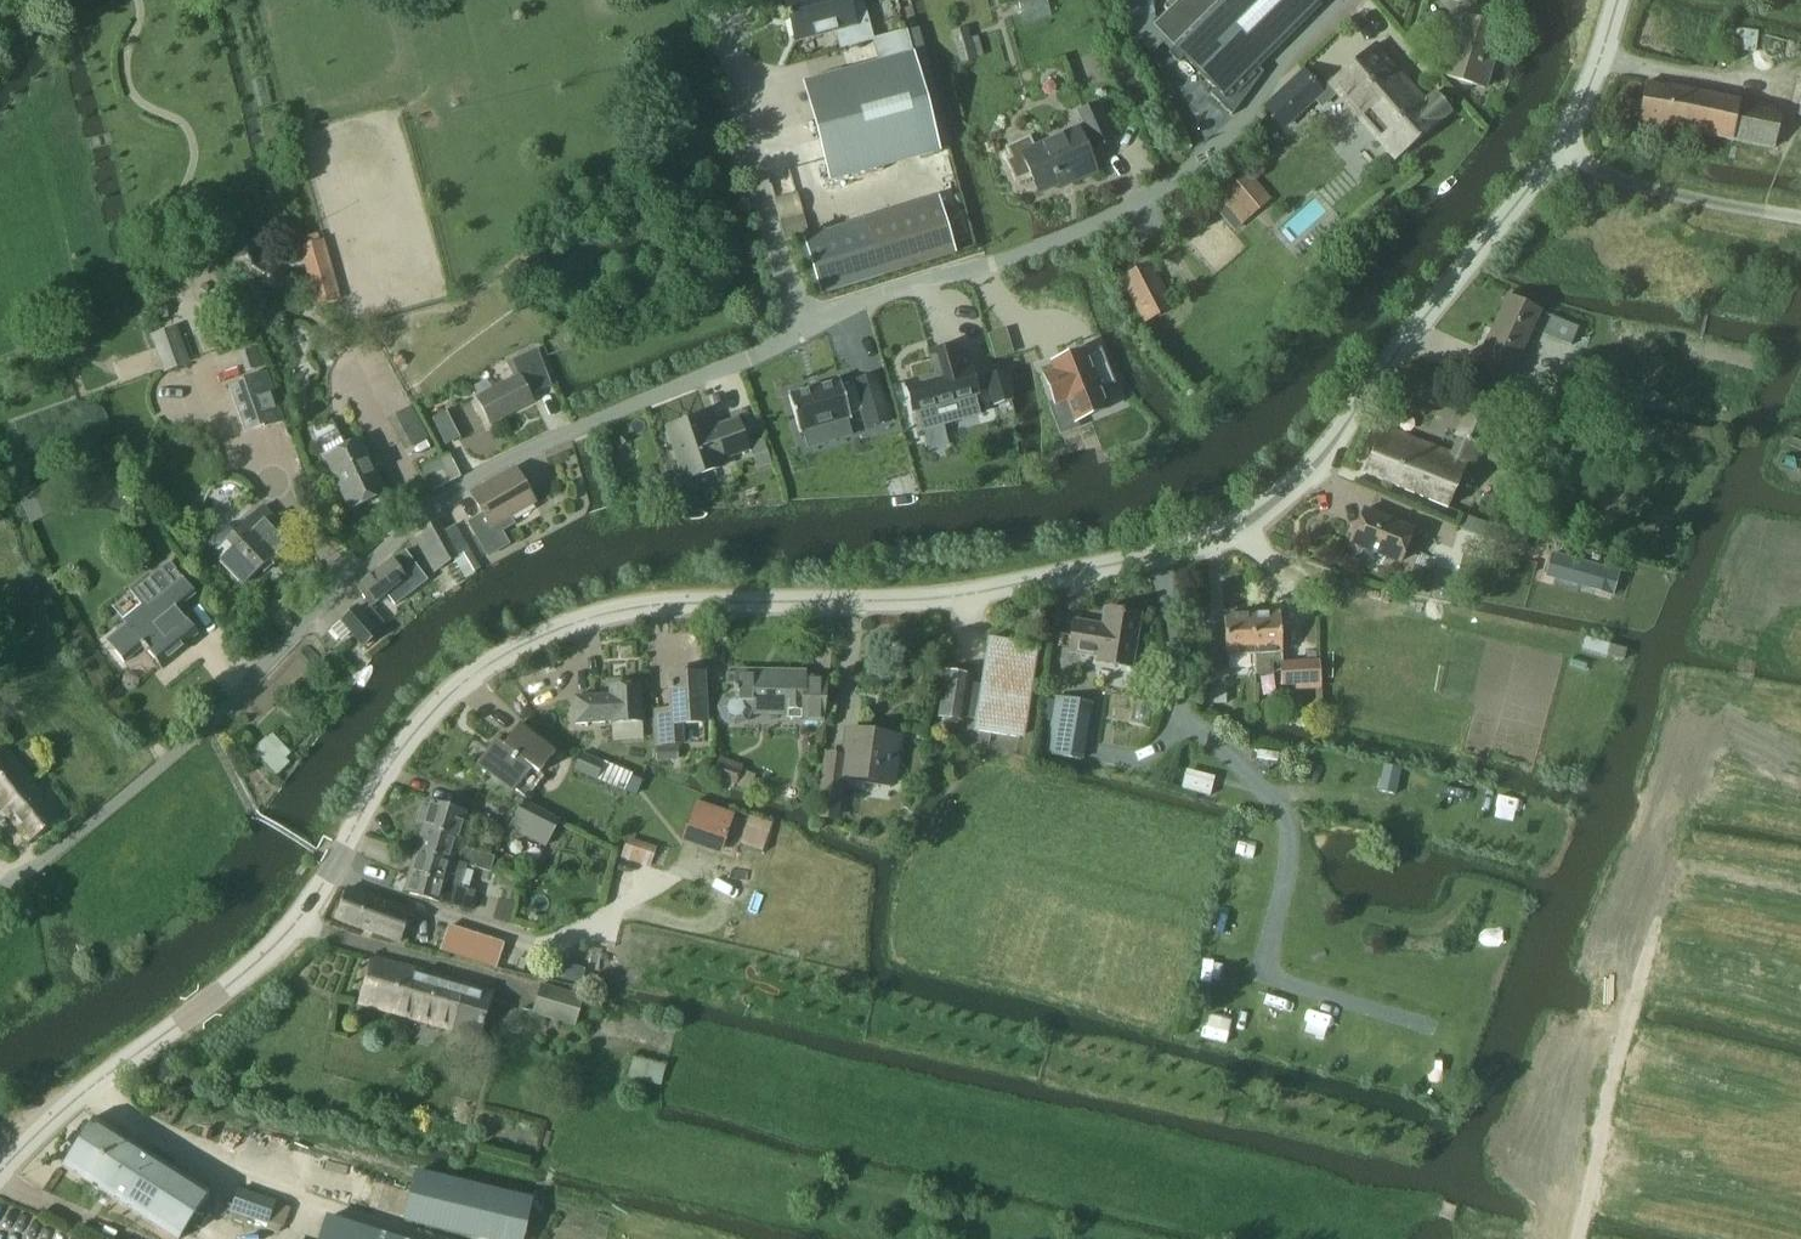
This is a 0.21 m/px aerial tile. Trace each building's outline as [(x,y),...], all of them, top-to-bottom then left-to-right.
[(785,1),(795,41),(835,31),(840,49),(870,41),(873,40),(866,14),(852,18),(847,0),(788,0),(785,1)] [(1126,18),(1154,13),(1153,0),(1124,0),(1126,18)] [(1158,22),(1151,28),(1172,50),(1173,49),(1185,38),(1193,30),(1222,0),(1180,0),(1158,22)] [(1231,114),(1261,73),(1257,68),(1320,5),(1314,0),(1222,0),(1193,30),(1185,38),(1173,49),(1172,50),(1170,53),(1178,61),(1183,58),(1215,90),(1211,94),(1231,114)] [(1155,18),(1131,22),(1133,38),(1151,57),(1163,45),(1170,53),(1172,50),(1151,28),(1158,22),(1155,18)] [(1490,44),(1495,28),(1463,18),(1445,76),(1485,88),(1498,46),(1490,44)] [(952,32),(960,65),(976,61),(968,28),(952,32)] [(873,40),(879,68),(914,59),(913,53),(907,31),(873,40)] [(1303,69),(1266,104),(1268,106),(1286,128),(1313,103),(1320,112),(1339,96),(1355,115),(1365,106),(1380,93),(1383,96),(1388,92),(1383,86),(1398,73),(1375,46),(1372,49),(1332,83),(1330,80),(1320,88),(1303,69)] [(914,59),(879,68),(820,84),(829,117),(814,121),(830,177),(938,148),(926,103),(914,59)] [(1380,93),(1365,106),(1385,130),(1376,139),(1394,160),(1404,152),(1451,112),(1434,93),(1424,103),(1398,73),(1383,86),(1388,92),(1383,96),(1380,93)] [(1645,82),(1635,137),(1664,142),(1666,128),(1732,141),(1773,149),(1780,118),(1768,106),(1645,82)] [(1114,141),(1097,102),(1075,112),(1093,151),(1114,141)] [(293,107),(281,111),(286,128),(298,124),(293,107)] [(1077,129),(1033,148),(1029,139),(1007,148),(1012,160),(1007,162),(1016,183),(1031,177),(1039,194),(1068,181),(1070,184),(1096,173),(1077,129)] [(811,168),(789,173),(798,206),(819,200),(811,168)] [(1231,186),(1230,187),(1244,203),(1261,188),(1247,172),(1240,178),(1231,186)] [(1229,187),(1210,204),(1234,232),(1253,214),(1244,203),(1230,187),(1229,187)] [(1261,188),(1244,203),(1253,214),(1272,200),(1261,188)] [(863,276),(943,261),(932,201),(852,217),(863,276)] [(301,247),(311,285),(332,279),(323,241),(301,247)] [(248,246),(236,263),(259,280),(272,264),(248,246)] [(1149,266),(1123,280),(1135,301),(1160,288),(1149,266)] [(332,279),(311,285),(316,306),(338,301),(332,279)] [(1160,288),(1135,301),(1146,323),(1171,310),(1160,288)] [(1507,296),(1481,352),(1513,367),(1540,312),(1507,296)] [(1579,328),(1552,317),(1544,337),(1571,348),(1579,328)] [(163,373),(164,375),(191,365),(189,361),(181,339),(177,327),(150,337),(163,373)] [(1052,352),(1040,358),(1053,384),(1061,381),(1075,410),(1104,394),(1095,378),(1105,370),(1091,337),(1081,341),(1077,331),(1051,342),(1052,352)] [(256,350),(239,356),(246,373),(263,367),(256,350)] [(529,394),(551,387),(542,366),(535,350),(506,364),(513,377),(476,398),(490,425),(533,402),(529,394)] [(910,384),(905,387),(913,410),(922,411),(925,415),(970,402),(971,396),(976,396),(979,394),(970,363),(961,365),(960,359),(939,363),(941,369),(908,376),(910,384)] [(284,424),(267,372),(228,385),(246,437),(284,424)] [(1013,401),(1004,373),(986,378),(994,406),(1013,401)] [(822,396),(777,408),(794,438),(831,426),(835,436),(851,431),(835,377),(818,381),(822,396)] [(1457,437),(1450,454),(1467,461),(1466,465),(1474,467),(1482,448),(1487,449),(1500,414),(1469,400),(1453,436),(1457,437)] [(412,407),(388,420),(405,451),(429,439),(412,407)] [(446,413),(433,420),(446,446),(459,439),(446,413)] [(737,420),(719,427),(720,429),(710,432),(705,416),(667,429),(685,480),(722,467),(720,460),(747,450),(737,420)] [(1447,508),(1466,465),(1467,461),(1450,454),(1382,426),(1363,473),(1447,508)] [(317,439),(324,456),(344,448),(337,431),(317,439)] [(344,448),(324,456),(349,510),(385,493),(361,440),(344,448)] [(764,440),(749,445),(755,463),(770,458),(764,440)] [(429,493),(461,478),(452,458),(450,455),(418,469),(429,493)] [(470,494),(482,514),(467,523),(488,558),(510,545),(502,532),(515,525),(510,517),(535,503),(515,469),(470,494)] [(211,538),(211,540),(211,543),(211,545),(212,547),(213,549),(215,551),(212,553),(217,558),(244,586),(259,572),(270,561),(274,566),(298,544),(262,506),(236,531),(234,530),(232,529),(230,528),(228,527),(225,527),(223,527),(221,528),(218,529),(216,530),(215,532),(213,534),(212,536),(211,538)] [(1399,563),(1413,531),(1363,510),(1349,543),(1399,563)] [(1464,515),(1459,529),(1523,551),(1528,537),(1464,515)] [(453,561),(460,557),(446,532),(439,520),(412,535),(433,574),(453,561)] [(455,526),(446,532),(460,557),(453,561),(464,579),(481,569),(455,526)] [(428,582),(418,569),(405,552),(392,562),(391,561),(355,588),(370,607),(388,594),(397,605),(414,591),(428,582)] [(1616,572),(1551,554),(1545,575),(1611,593),(1616,572)] [(122,620),(126,625),(106,641),(122,661),(142,645),(161,668),(188,646),(187,645),(198,635),(177,611),(196,595),(177,571),(145,596),(148,600),(122,620)] [(381,633),(358,605),(338,621),(362,649),(381,633)] [(1142,616),(1109,610),(1106,628),(1077,623),(1072,653),(1101,658),(1100,663),(1134,668),(1142,616)] [(1252,616),(1254,655),(1255,676),(1270,676),(1269,665),(1279,664),(1279,662),(1281,662),(1279,615),(1252,616)] [(1224,657),(1254,655),(1252,616),(1222,617),(1224,657)] [(979,686),(974,721),(972,733),(1024,741),(1038,647),(987,639),(979,686)] [(1586,639),(1583,650),(1605,657),(1609,645),(1586,639)] [(1319,661),(1297,662),(1281,662),(1279,662),(1279,664),(1279,685),(1320,683),(1319,661)] [(1226,679),(1228,679),(1227,667),(1210,668),(1211,679),(1211,690),(1200,690),(1200,704),(1226,704),(1226,679)] [(747,724),(750,716),(786,717),(787,712),(801,712),(800,724),(825,725),(826,679),(804,678),(805,674),(735,671),(735,692),(722,697),(716,709),(721,722),(734,729),(747,724)] [(961,719),(974,721),(979,686),(967,684),(968,676),(945,673),(939,718),(960,721),(961,719)] [(670,711),(653,712),(655,747),(682,745),(681,726),(706,725),(704,675),(668,677),(670,711)] [(640,686),(609,688),(609,697),(574,698),(575,726),(610,724),(610,726),(642,724),(640,686)] [(1052,723),(1047,753),(1047,754),(1081,759),(1090,702),(1057,697),(1056,701),(1052,723)] [(1052,723),(1056,701),(1041,699),(1037,720),(1052,723)] [(495,742),(487,753),(477,766),(512,794),(531,769),(539,775),(555,753),(520,726),(503,748),(495,742)] [(839,822),(844,780),(891,787),(898,741),(846,733),(842,758),(826,756),(822,777),(817,819),(839,822)] [(271,734),(252,751),(275,776),(289,764),(285,759),(290,755),(271,734)] [(807,738),(800,743),(802,751),(810,754),(816,748),(814,740),(807,738)] [(678,747),(656,748),(657,762),(678,761),(678,747)] [(0,752),(0,810),(27,844),(60,818),(6,748),(0,752)] [(576,771),(596,780),(625,793),(633,775),(604,762),(603,763),(582,754),(578,762),(575,770),(576,771)] [(1383,766),(1378,792),(1394,796),(1399,769),(1383,766)] [(1180,790),(1210,797),(1214,777),(1185,770),(1180,790)] [(524,803),(512,826),(531,835),(543,812),(524,802),(524,803)] [(696,802),(682,842),(720,854),(733,814),(696,802)] [(425,824),(416,852),(466,867),(490,874),(494,858),(468,851),(474,826),(464,823),(466,814),(431,803),(430,807),(423,805),(418,822),(425,824)] [(749,817),(739,847),(762,854),(768,838),(772,825),(749,817)] [(628,839),(621,858),(649,868),(649,867),(656,848),(628,839)] [(416,852),(410,873),(460,888),(466,867),(416,852)] [(476,892),(460,888),(410,873),(404,894),(439,904),(470,913),(476,892)] [(499,877),(497,889),(503,890),(516,893),(518,881),(499,877)] [(400,943),(401,939),(410,913),(348,889),(336,920),(400,943)] [(498,901),(492,921),(508,926),(514,906),(498,901)] [(1232,941),(1233,924),(1214,922),(1213,939),(1232,941)] [(443,953),(467,960),(495,969),(503,944),(451,928),(443,953)] [(358,1005),(479,1039),(493,992),(371,958),(358,1005)] [(584,998),(541,985),(533,1014),(576,1026),(584,998)] [(1227,1039),(1232,1016),(1212,1012),(1207,1035),(1227,1039)] [(1297,1038),(1321,1045),(1328,1021),(1303,1014),(1297,1038)] [(665,1067),(634,1060),(630,1078),(661,1085),(665,1067)] [(209,1192),(93,1119),(62,1169),(173,1238),(180,1238),(209,1192)] [(408,1214),(514,1238),(522,1238),(533,1200),(417,1173),(408,1214)] [(240,1189),(232,1212),(250,1219),(247,1227),(265,1232),(267,1225),(275,1201),(240,1189)] [(326,1218),(320,1238),(392,1238),(326,1218)]
